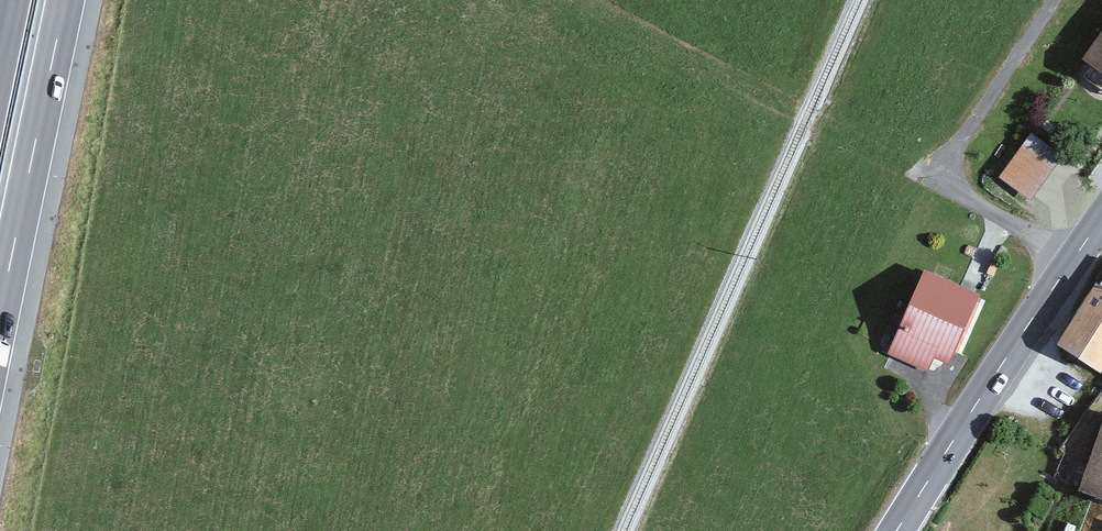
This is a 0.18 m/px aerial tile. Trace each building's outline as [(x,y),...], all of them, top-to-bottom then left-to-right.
[(1087,59),(1101,71),(1101,39),(1087,59)] [(1031,128),(1000,175),(1033,197),(1064,150),(1031,128)] [(985,295),(930,269),(891,354),(947,379),(985,295)] [(1062,347),(1101,372),(1101,285),(1062,347)] [(1090,462),(1101,415),(1101,408),(1081,403),(1068,456),(1090,462)] [(1084,493),(1101,500),(1101,447),(1084,493)]
